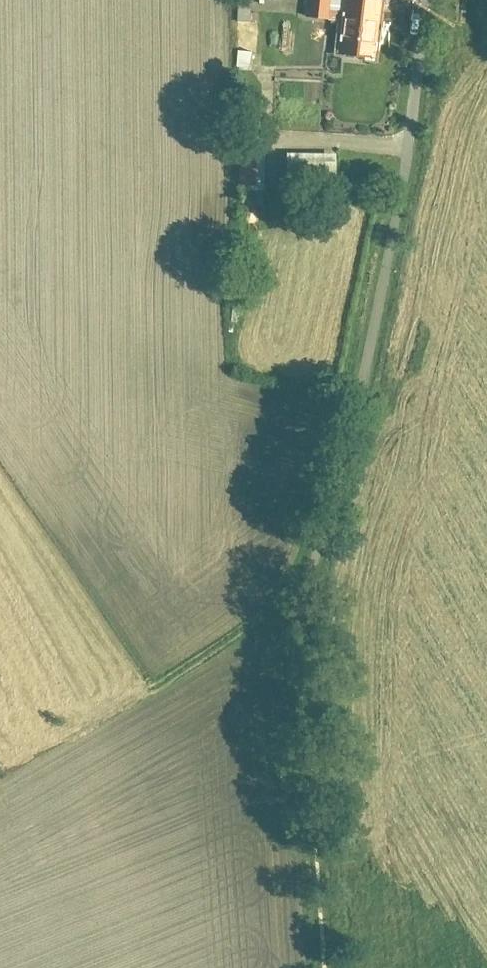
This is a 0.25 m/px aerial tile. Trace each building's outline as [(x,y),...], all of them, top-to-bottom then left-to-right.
[(339,57),(375,61),(381,1),(371,0),(308,0),(305,21),(342,25),(339,57)] [(289,162),(288,187),(336,188),(336,163),(289,162)]
